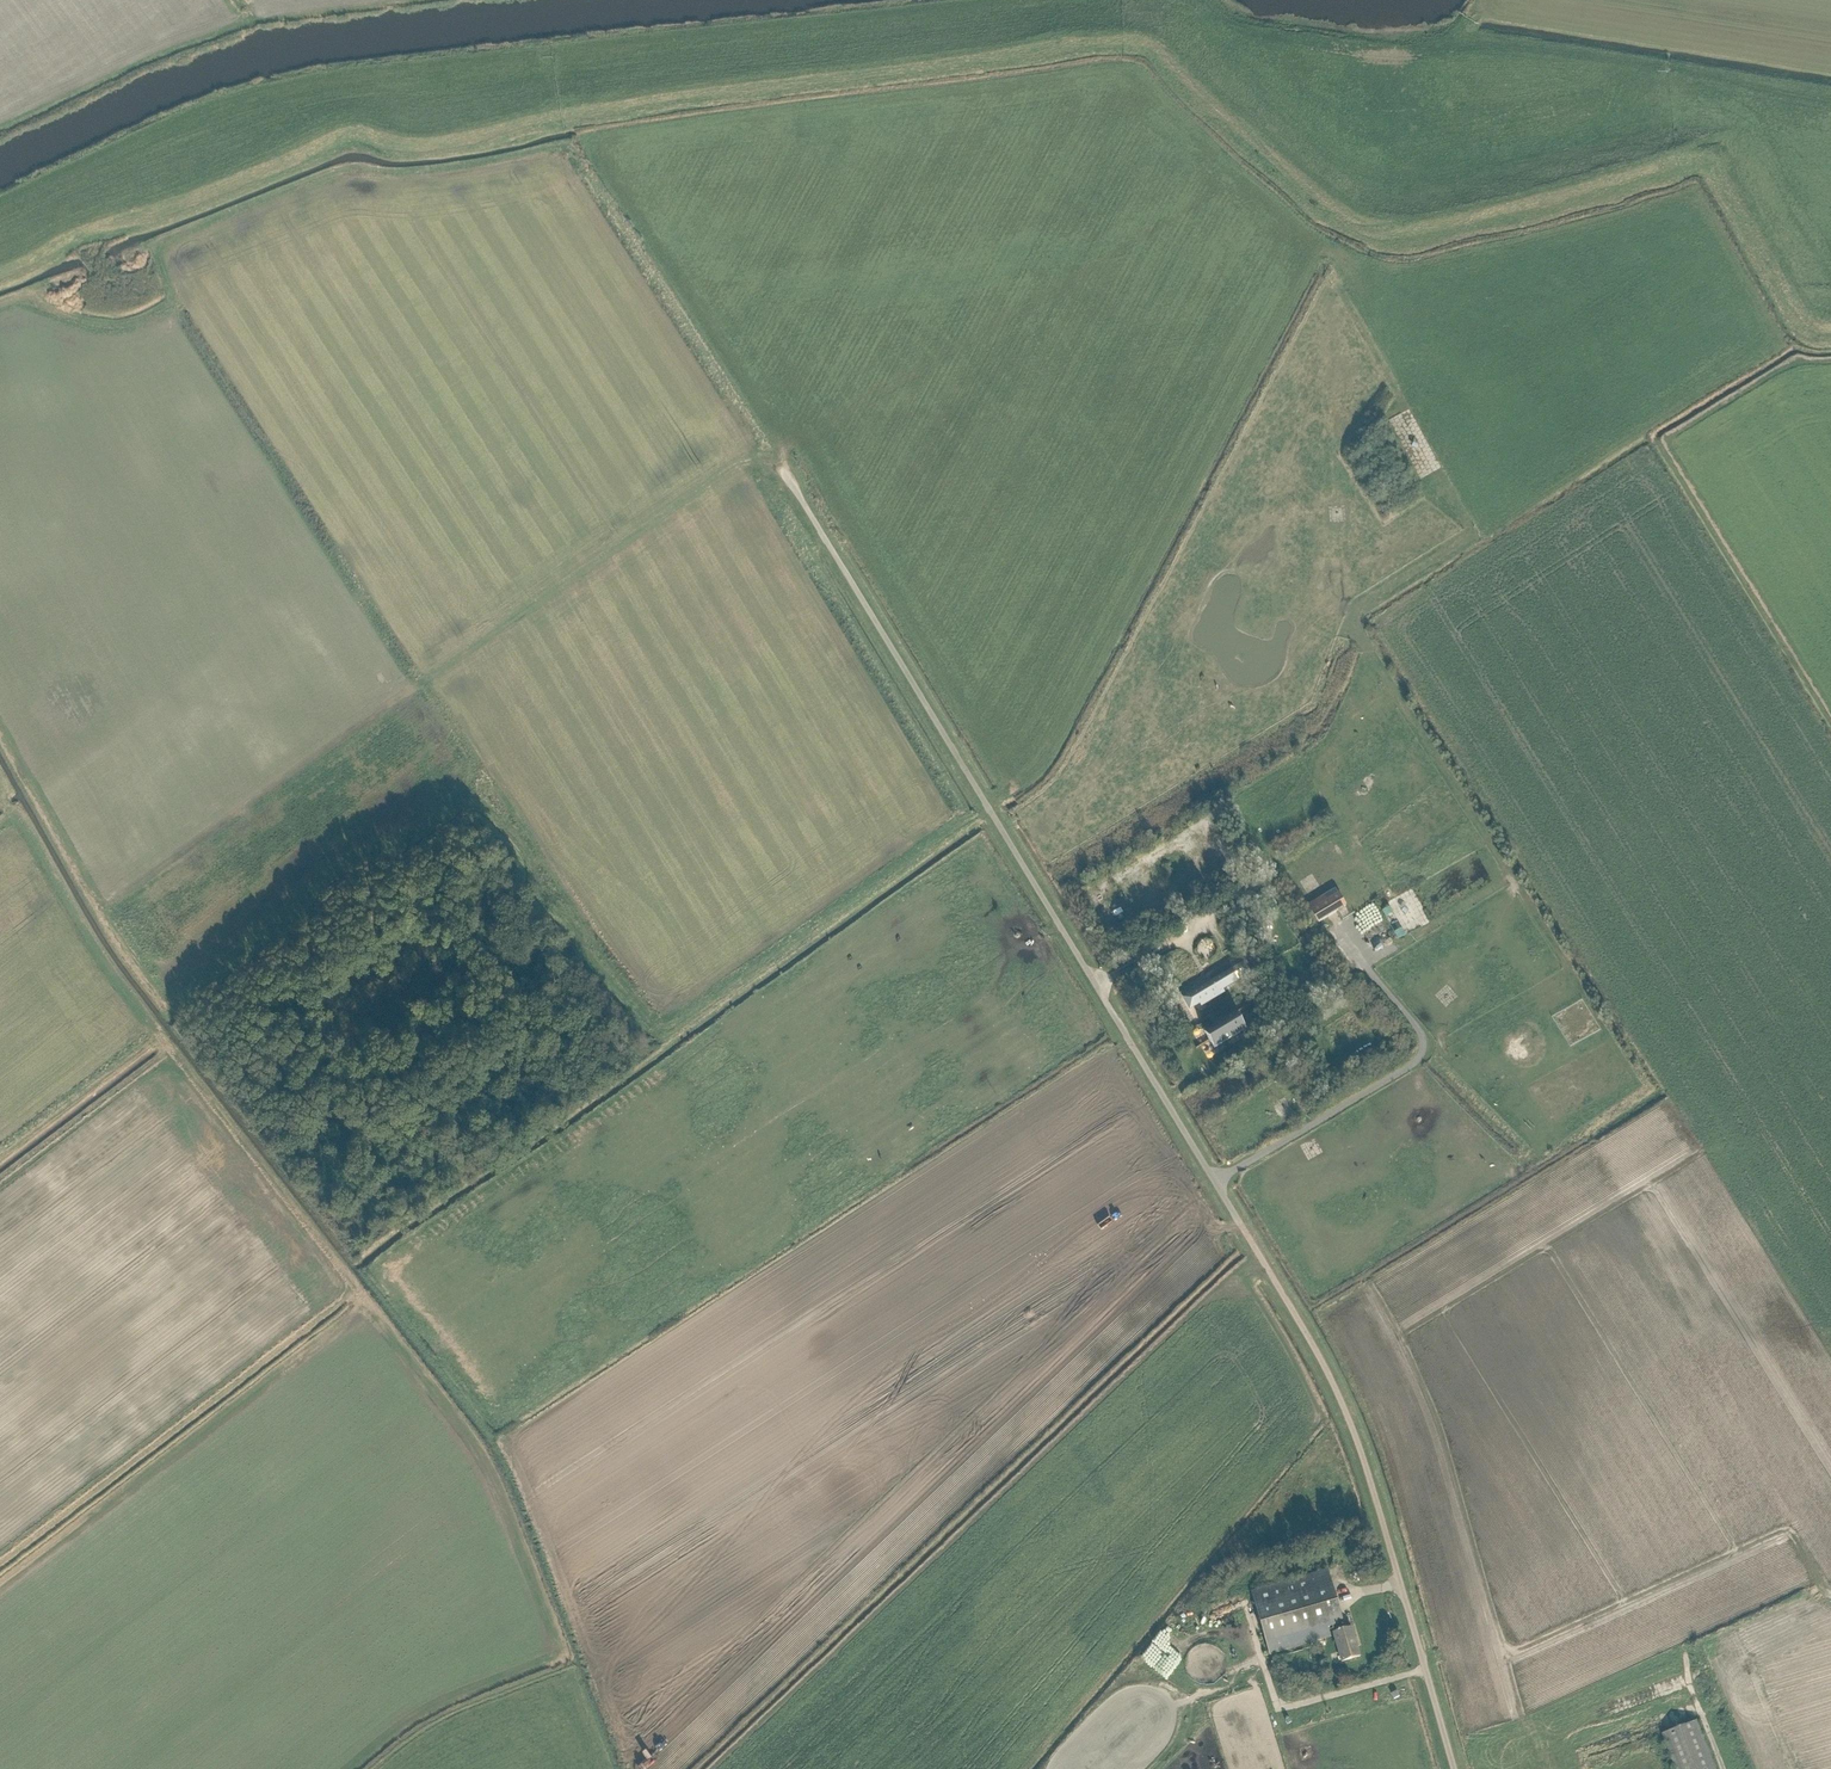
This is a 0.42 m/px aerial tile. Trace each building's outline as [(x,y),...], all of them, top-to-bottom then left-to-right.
[(1335,889),(1308,906),(1318,923),(1346,906),(1335,889)] [(1189,995),(1196,1006),(1200,1004),(1201,1006),(1225,992),(1223,989),(1241,979),(1242,981),(1250,976),(1249,974),(1251,973),(1244,962),(1189,995)] [(1237,1013),(1205,1032),(1214,1049),(1247,1029),(1237,1013)] [(1334,1633),(1342,1631),(1339,1623),(1344,1621),(1329,1570),(1252,1592),(1271,1654),(1335,1636),(1334,1633)] [(1353,1627),(1342,1631),(1334,1633),(1335,1636),(1342,1662),(1361,1656),(1353,1627)] [(1661,1734),(1674,1768),(1715,1768),(1697,1720),(1661,1734)]
